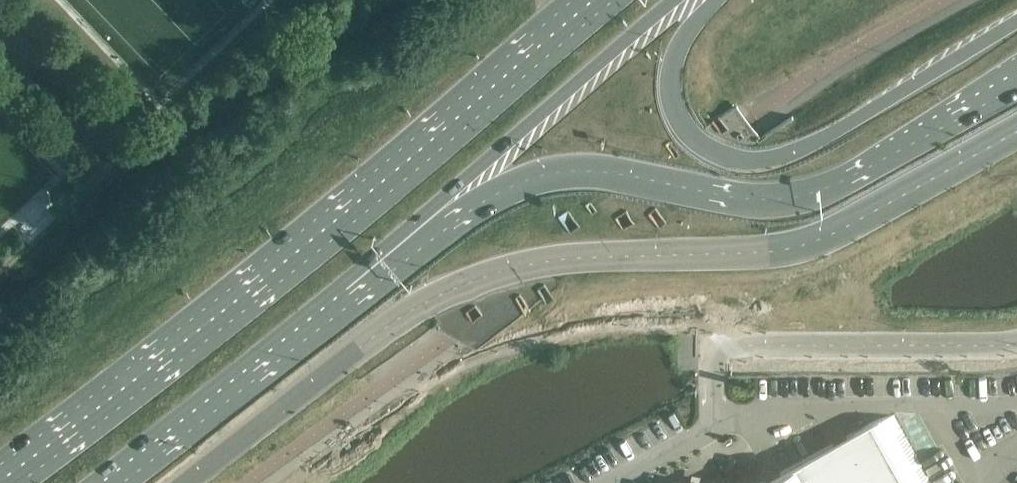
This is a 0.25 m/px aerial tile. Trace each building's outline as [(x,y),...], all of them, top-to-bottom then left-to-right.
[(894,416),(880,419),(872,422),(762,482),(931,482),(894,416)]
